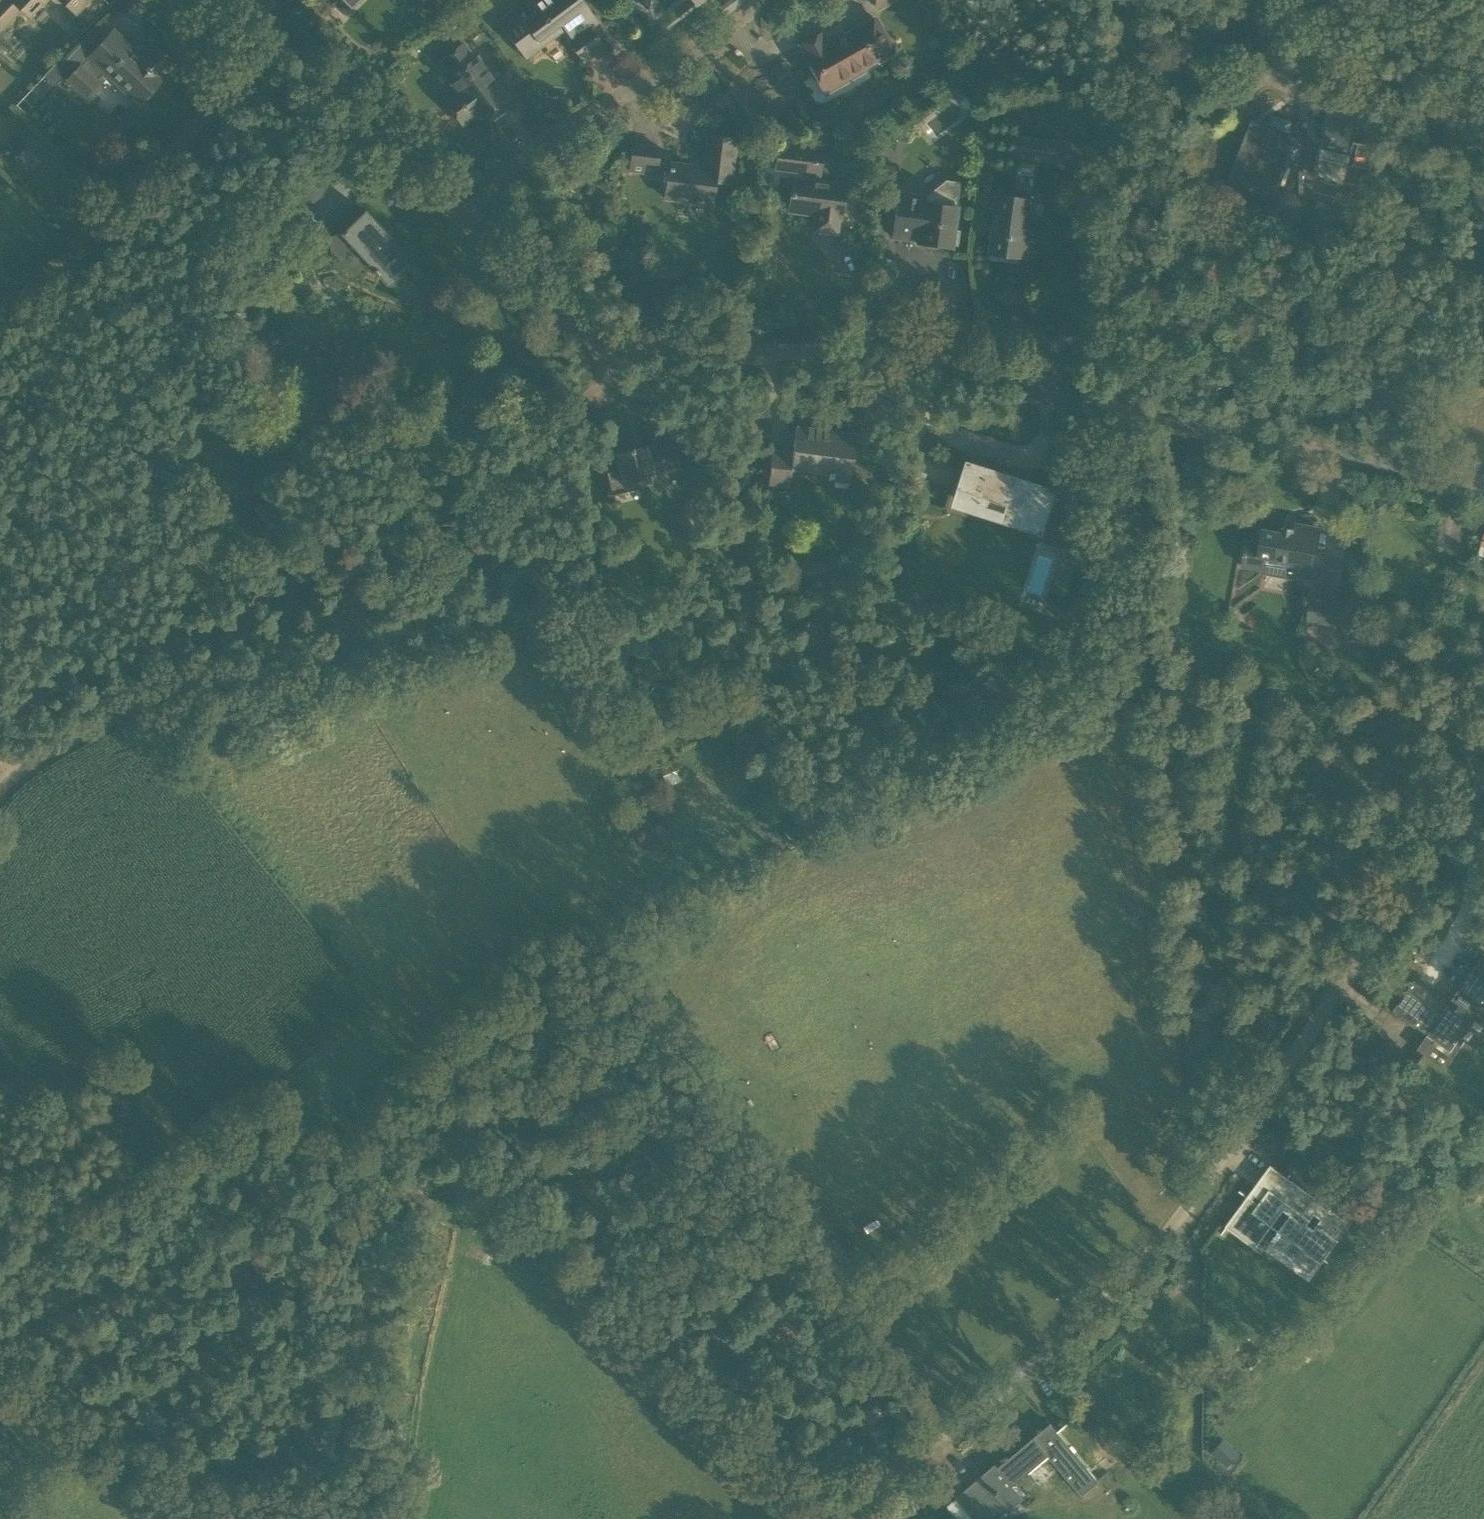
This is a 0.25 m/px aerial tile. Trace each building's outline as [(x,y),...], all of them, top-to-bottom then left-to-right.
[(17,11),(14,8),(18,4),(21,7),(30,16),(45,0),(0,0),(0,29),(17,11)] [(55,1),(63,1),(75,13),(87,0),(54,0),(55,1)] [(564,30),(571,39),(567,42),(582,62),(604,46),(581,15),(589,10),(581,0),(540,0),(533,5),(536,9),(522,19),(514,8),(496,21),(513,43),(525,59),(542,46),(538,42),(560,25),(564,30)] [(655,15),(674,0),(643,0),(655,15)] [(878,9),(894,0),(873,0),(878,9)] [(805,58),(815,75),(825,92),(894,53),(885,36),(875,18),(842,37),(843,39),(838,42),(836,40),(828,45),(821,34),(800,45),(807,57),(805,58)] [(81,63),(79,65),(66,79),(86,99),(101,82),(97,78),(104,71),(133,100),(115,119),(126,131),(148,107),(141,100),(162,78),(160,76),(173,63),(153,44),(139,58),(128,46),(130,45),(115,29),(88,56),(90,57),(82,65),(81,63)] [(482,31),(472,39),(476,45),(487,38),(482,31)] [(465,43),(442,60),(453,75),(449,78),(461,95),(448,105),(462,124),(472,117),(480,126),(511,104),(477,58),(476,59),(465,43)] [(602,58),(608,66),(598,74),(612,91),(634,73),(615,48),(602,58)] [(1362,115),(1333,108),(1332,108),(1315,175),(1346,183),(1362,115)] [(1251,120),(1227,182),(1271,199),(1295,137),(1251,120)] [(897,127),(883,138),(894,152),(908,141),(897,127)] [(669,163),(667,183),(666,182),(663,200),(713,206),(716,182),(730,184),(735,139),(708,135),(704,167),(669,163)] [(1019,137),(1017,155),(1057,160),(1060,142),(1019,137)] [(778,143),(774,171),(821,178),(825,149),(778,143)] [(656,175),(656,168),(659,148),(633,145),(630,164),(629,172),(656,175)] [(791,192),(789,211),(817,214),(815,230),(836,233),(838,217),(840,217),(844,186),(803,180),(802,193),(791,192)] [(902,195),(898,194),(892,237),(918,240),(917,244),(951,248),(951,244),(956,245),(958,232),(953,231),(960,182),(945,180),(923,197),(919,197),(919,195),(902,193),(902,195)] [(992,246),(991,253),(999,255),(998,260),(1005,261),(1005,259),(1019,261),(1019,257),(1026,258),(1029,238),(1033,239),(1035,219),(1031,219),(1034,199),(998,194),(992,245),(990,244),(990,246),(992,246)] [(352,276),(367,261),(388,283),(411,262),(364,213),(343,233),(327,237),(333,260),(336,259),(352,276)] [(855,433),(795,426),(792,452),(772,449),(768,485),(789,488),(792,466),(829,470),(828,480),(849,483),(855,433)] [(620,470),(607,473),(612,495),(626,491),(625,487),(654,479),(653,474),(679,467),(673,444),(647,451),(645,446),(643,447),(644,452),(636,455),(634,449),(616,454),(620,470)] [(1058,489),(967,460),(955,497),(1005,513),(1002,522),(1022,529),(1025,520),(1046,526),(1058,489)] [(1115,516),(1126,516),(1125,501),(1115,502),(1115,516)] [(675,512),(680,537),(698,532),(693,508),(675,512)] [(1074,517),(1064,548),(1080,554),(1090,523),(1074,517)] [(1292,535),(1282,533),(1262,530),(1260,544),(1246,542),(1243,562),(1264,565),(1263,573),(1293,579),(1294,574),(1332,580),(1336,553),(1316,549),(1319,528),(1294,523),(1292,535)] [(1062,606),(1074,572),(1058,566),(1046,601),(1062,606)] [(1310,598),(1306,621),(1335,625),(1338,602),(1310,598)] [(1483,1033),(1483,957),(1483,955),(1442,1014),(1408,991),(1415,981),(1414,980),(1393,1010),(1427,1034),(1417,1048),(1445,1068),(1465,1039),(1475,1047),(1483,1033)] [(1321,1255),(1333,1238),(1334,1238),(1347,1220),(1329,1207),(1327,1209),(1321,1204),(1322,1202),(1287,1176),(1274,1194),(1275,1195),(1272,1199),(1259,1189),(1255,1194),(1262,1199),(1259,1203),(1240,1189),(1239,1190),(1247,1197),(1221,1232),(1222,1233),(1229,1225),(1259,1247),(1259,1245),(1257,1244),(1283,1208),(1290,1213),(1271,1239),(1274,1242),(1281,1232),(1318,1259),(1320,1256),(1321,1257),(1327,1261),(1328,1260),(1321,1255)] [(1008,1504),(1005,1500),(1017,1490),(1013,1486),(1049,1456),(1082,1496),(1098,1481),(1057,1433),(1068,1423),(1067,1422),(1052,1435),(1046,1428),(1051,1424),(1051,1423),(986,1478),(983,1475),(957,1498),(958,1500),(950,1507),(948,1505),(947,1506),(958,1518),(990,1518),(1008,1504)]
